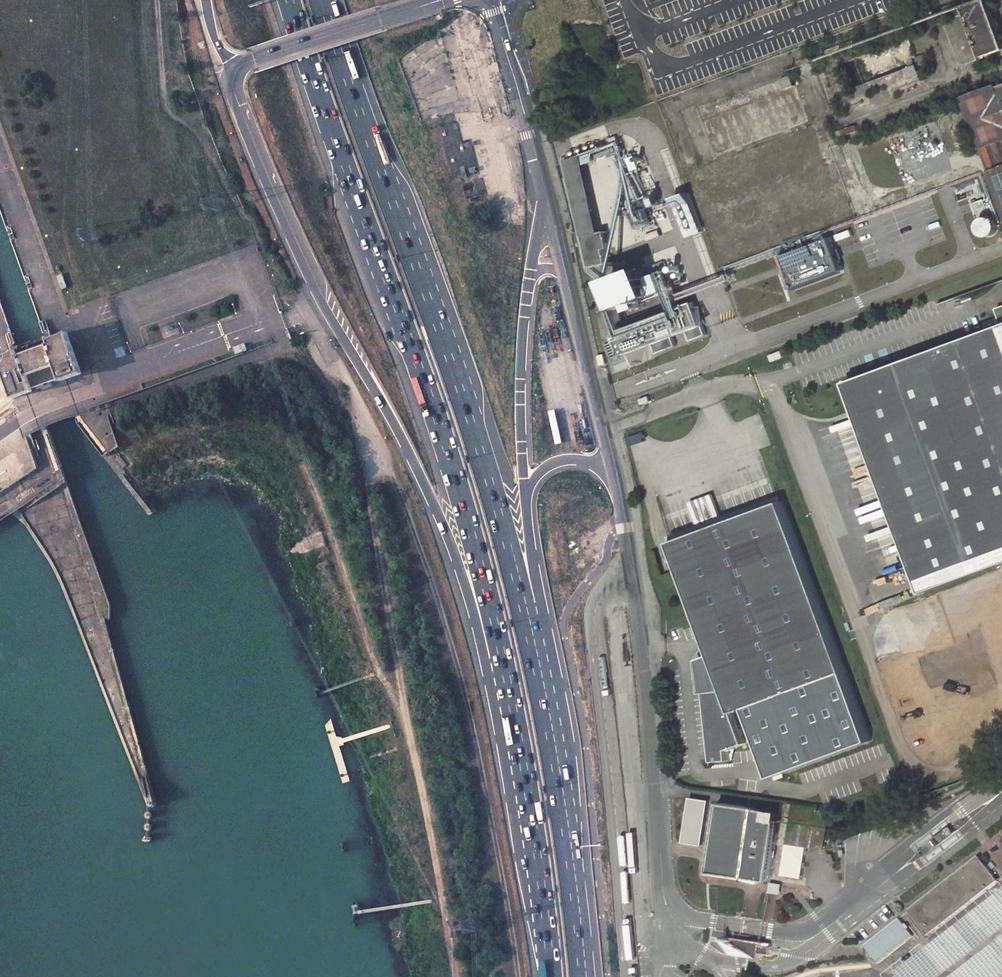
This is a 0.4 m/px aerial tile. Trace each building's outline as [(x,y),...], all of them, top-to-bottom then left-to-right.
[(1001,48),(1001,39),(987,0),(986,0),(967,7),(984,55),(1001,48)] [(1001,141),(1001,83),(962,98),(981,149),(1001,141)] [(981,149),(989,173),(1001,168),(1001,141),(981,149)] [(607,230),(600,231),(585,156),(567,159),(588,267),(609,263),(607,250),(611,249),(607,230)] [(989,173),(1001,208),(1001,168),(989,173)] [(688,193),(675,198),(688,235),(702,230),(688,193)] [(640,224),(666,216),(659,194),(633,202),(640,224)] [(982,235),(999,231),(995,216),(978,220),(982,235)] [(832,237),(781,256),(786,268),(794,289),(844,270),(838,254),(832,237)] [(647,268),(611,281),(621,307),(632,303),(634,310),(645,306),(642,300),(657,294),(647,268)] [(615,331),(623,355),(653,344),(657,353),(677,346),(673,336),(687,331),(691,341),(707,335),(695,302),(615,331)] [(848,381),(925,592),(1001,565),(1001,325),(848,381)] [(21,354),(19,350),(0,357),(13,392),(15,398),(36,390),(35,388),(49,383),(64,378),(85,371),(70,331),(49,338),(51,343),(36,349),(21,354)] [(13,392),(0,401),(0,492),(39,466),(30,440),(13,392)] [(647,396),(638,399),(640,404),(648,401),(647,396)] [(14,514),(0,493),(0,524),(14,514)] [(785,500),(673,541),(714,654),(699,659),(703,693),(708,692),(715,762),(731,760),(730,749),(747,743),(736,712),(748,708),(772,777),(872,741),(785,500)] [(900,653),(888,602),(863,608),(875,658),(900,653)] [(710,801),(692,798),(686,839),(705,842),(710,801)] [(793,800),(788,835),(784,867),(804,870),(809,838),(826,841),(828,829),(819,803),(793,800)] [(757,807),(722,803),(713,869),(772,877),(781,810),(768,809),(767,817),(756,816),(757,807)] [(935,845),(945,837),(940,831),(930,839),(935,845)] [(977,854),(908,909),(927,934),(996,879),(977,854)] [(875,962),(910,935),(905,928),(907,926),(904,922),(902,924),(897,917),(862,944),(871,956),(875,962)] [(991,928),(997,938),(1001,935),(1001,921),(991,928)]
